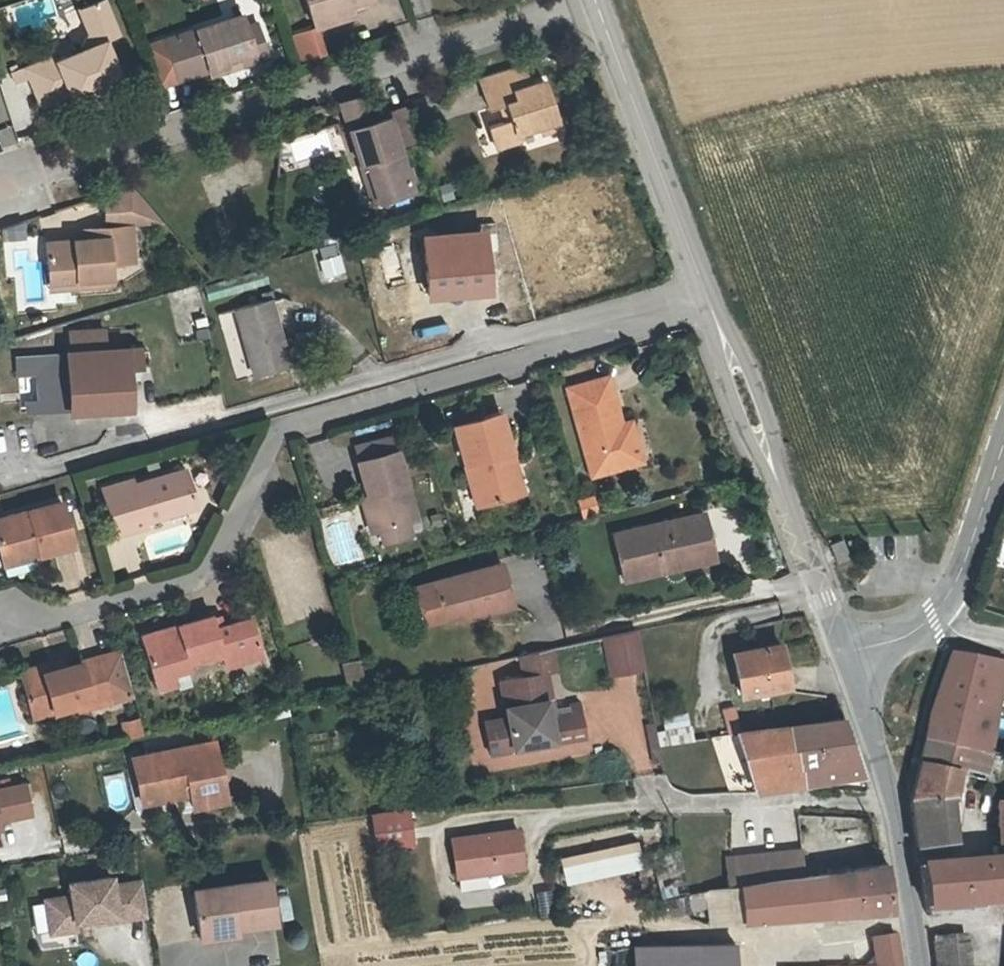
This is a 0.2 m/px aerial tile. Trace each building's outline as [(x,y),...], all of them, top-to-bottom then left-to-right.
[(353,10),(377,3),(376,0),(309,0),(315,22),(353,10)] [(83,55),(36,70),(50,113),(77,105),(78,111),(131,93),(115,43),(123,42),(110,4),(85,12),(92,35),(83,55)] [(356,21),(353,10),(315,22),(319,33),(356,21)] [(186,86),(216,76),(231,72),(234,63),(260,56),(253,35),(249,22),(174,46),(186,86)] [(300,62),(325,54),(315,26),(291,33),(300,62)] [(261,59),(272,56),(264,31),(253,35),(260,56),(261,59)] [(275,65),(272,56),(261,59),(260,56),(234,63),(231,72),(216,76),(218,84),(275,65)] [(526,138),(549,131),(565,126),(553,90),(539,93),(533,74),(488,88),(496,115),(507,113),(512,129),(494,135),(500,156),(518,150),(526,138)] [(368,107),(349,112),(355,137),(375,132),(368,107)] [(375,132),(355,137),(360,154),(364,167),(374,165),(385,202),(416,192),(403,147),(423,141),(415,115),(395,121),(396,126),(375,132)] [(568,135),(565,126),(549,131),(552,141),(568,135)] [(374,205),(385,202),(374,165),(364,167),(374,205)] [(107,206),(109,237),(129,236),(166,231),(136,196),(107,206)] [(50,293),(112,288),(112,273),(131,271),(129,236),(109,237),(84,239),(83,246),(46,250),(50,293)] [(316,247),(326,278),(347,271),(336,240),(316,247)] [(485,248),(430,252),(436,305),(489,301),(485,248)] [(267,275),(209,292),(213,306),(271,289),(267,275)] [(112,298),(112,288),(50,293),(51,303),(112,298)] [(170,310),(200,303),(198,292),(167,299),(170,310)] [(277,305),(246,314),(266,382),(296,373),(277,305)] [(29,416),(133,414),(132,358),(28,360),(29,416)] [(599,480),(638,470),(628,430),(616,383),(574,394),(599,480)] [(489,511),(524,501),(513,460),(523,457),(513,420),(466,432),(489,511)] [(642,426),(628,430),(638,470),(652,466),(642,426)] [(372,468),(405,459),(402,444),(368,452),(372,468)] [(534,498),(523,457),(513,460),(524,501),(534,498)] [(382,507),(390,536),(395,535),(416,529),(425,526),(407,459),(405,459),(372,468),(371,468),(382,507)] [(137,486),(106,495),(120,542),(151,534),(148,529),(197,516),(188,478),(139,492),(137,486)] [(581,517),(598,515),(595,496),(578,498),(581,517)] [(381,539),(390,536),(382,507),(374,510),(381,539)] [(41,570),(78,560),(64,513),(0,531),(0,551),(5,571),(40,561),(41,570)] [(710,522),(634,538),(643,579),(672,572),(673,578),(720,568),(710,522)] [(395,535),(398,547),(420,541),(416,529),(395,535)] [(643,579),(634,538),(619,542),(629,587),(673,578),(672,572),(643,579)] [(839,540),(827,545),(834,563),(847,558),(839,540)] [(7,579),(41,570),(40,561),(5,571),(7,579)] [(507,569),(439,587),(448,623),(467,618),(477,616),(478,622),(518,611),(507,569)] [(477,616),(467,618),(469,624),(478,622),(477,616)] [(158,686),(194,676),(192,670),(224,662),(227,671),(268,661),(258,624),(218,634),(215,623),(187,630),(189,638),(171,642),(170,635),(147,641),(158,686)] [(187,630),(170,635),(171,642),(189,638),(187,630)] [(610,675),(643,670),(637,636),(604,643),(610,675)] [(789,685),(780,643),(733,652),(741,694),(789,685)] [(930,713),(924,739),(959,745),(987,750),(989,750),(1003,660),(951,651),(930,713)] [(495,666),(498,682),(543,674),(552,673),(549,654),(495,666)] [(103,665),(67,673),(26,681),(36,722),(75,713),(78,719),(115,711),(137,705),(125,660),(103,665)] [(24,671),(26,681),(67,673),(65,663),(24,671)] [(365,663),(351,666),(357,695),(372,692),(365,663)] [(498,682),(505,720),(500,721),(506,753),(583,738),(577,704),(566,707),(568,716),(544,720),(543,713),(550,712),(543,674),(498,682)] [(197,687),(194,676),(158,686),(161,696),(197,687)] [(840,759),(845,778),(862,775),(844,718),(780,726),(799,766),(840,759)] [(506,753),(500,721),(478,724),(484,757),(506,753)] [(143,725),(127,728),(130,744),(147,740),(143,725)] [(756,792),(789,787),(785,768),(794,766),(799,766),(780,726),(737,732),(756,792)] [(647,729),(651,755),(660,753),(658,742),(655,727),(647,729)] [(952,802),(955,774),(959,745),(924,739),(908,807),(915,847),(951,843),(948,802),(952,802)] [(131,760),(139,794),(157,790),(160,802),(181,798),(178,785),(187,783),(192,808),(225,801),(212,742),(131,760)] [(959,745),(955,774),(961,774),(963,766),(983,768),(986,757),(987,750),(959,745)] [(808,784),(845,778),(840,759),(799,766),(808,784)] [(803,785),(794,766),(785,768),(789,787),(803,785)] [(799,766),(794,766),(803,785),(808,784),(799,766)] [(0,788),(0,832),(6,830),(4,819),(34,812),(27,782),(0,788)] [(142,807),(160,802),(157,790),(139,794),(142,807)] [(996,857),(1003,856),(1003,797),(1000,798),(996,857)] [(412,846),(408,811),(372,817),(377,851),(412,846)] [(512,831),(448,842),(449,844),(454,879),(518,869),(512,831)] [(637,842),(561,858),(565,880),(642,865),(637,842)] [(725,858),(729,888),(794,879),(805,878),(801,851),(725,858)] [(996,857),(918,865),(926,907),(1003,901),(1003,856),(996,857)] [(854,867),(864,910),(890,908),(884,857),(854,867)] [(822,914),(864,910),(854,867),(827,875),(805,878),(794,879),(729,888),(722,889),(725,921),(822,914)] [(69,893),(45,896),(51,938),(77,935),(75,923),(96,920),(97,926),(150,919),(144,879),(121,882),(120,872),(67,879),(69,893)] [(233,923),(233,929),(274,923),(268,881),(193,891),(199,927),(233,923)] [(35,932),(46,930),(41,901),(30,903),(35,932)] [(234,937),(233,929),(233,923),(199,927),(201,941),(234,937)] [(877,958),(878,958),(896,956),(893,933),(874,936),(877,958)] [(957,938),(932,942),(935,965),(961,965),(957,938)] [(737,941),(634,945),(634,965),(738,965),(737,941)] [(896,956),(878,958),(879,965),(898,965),(896,956)]
